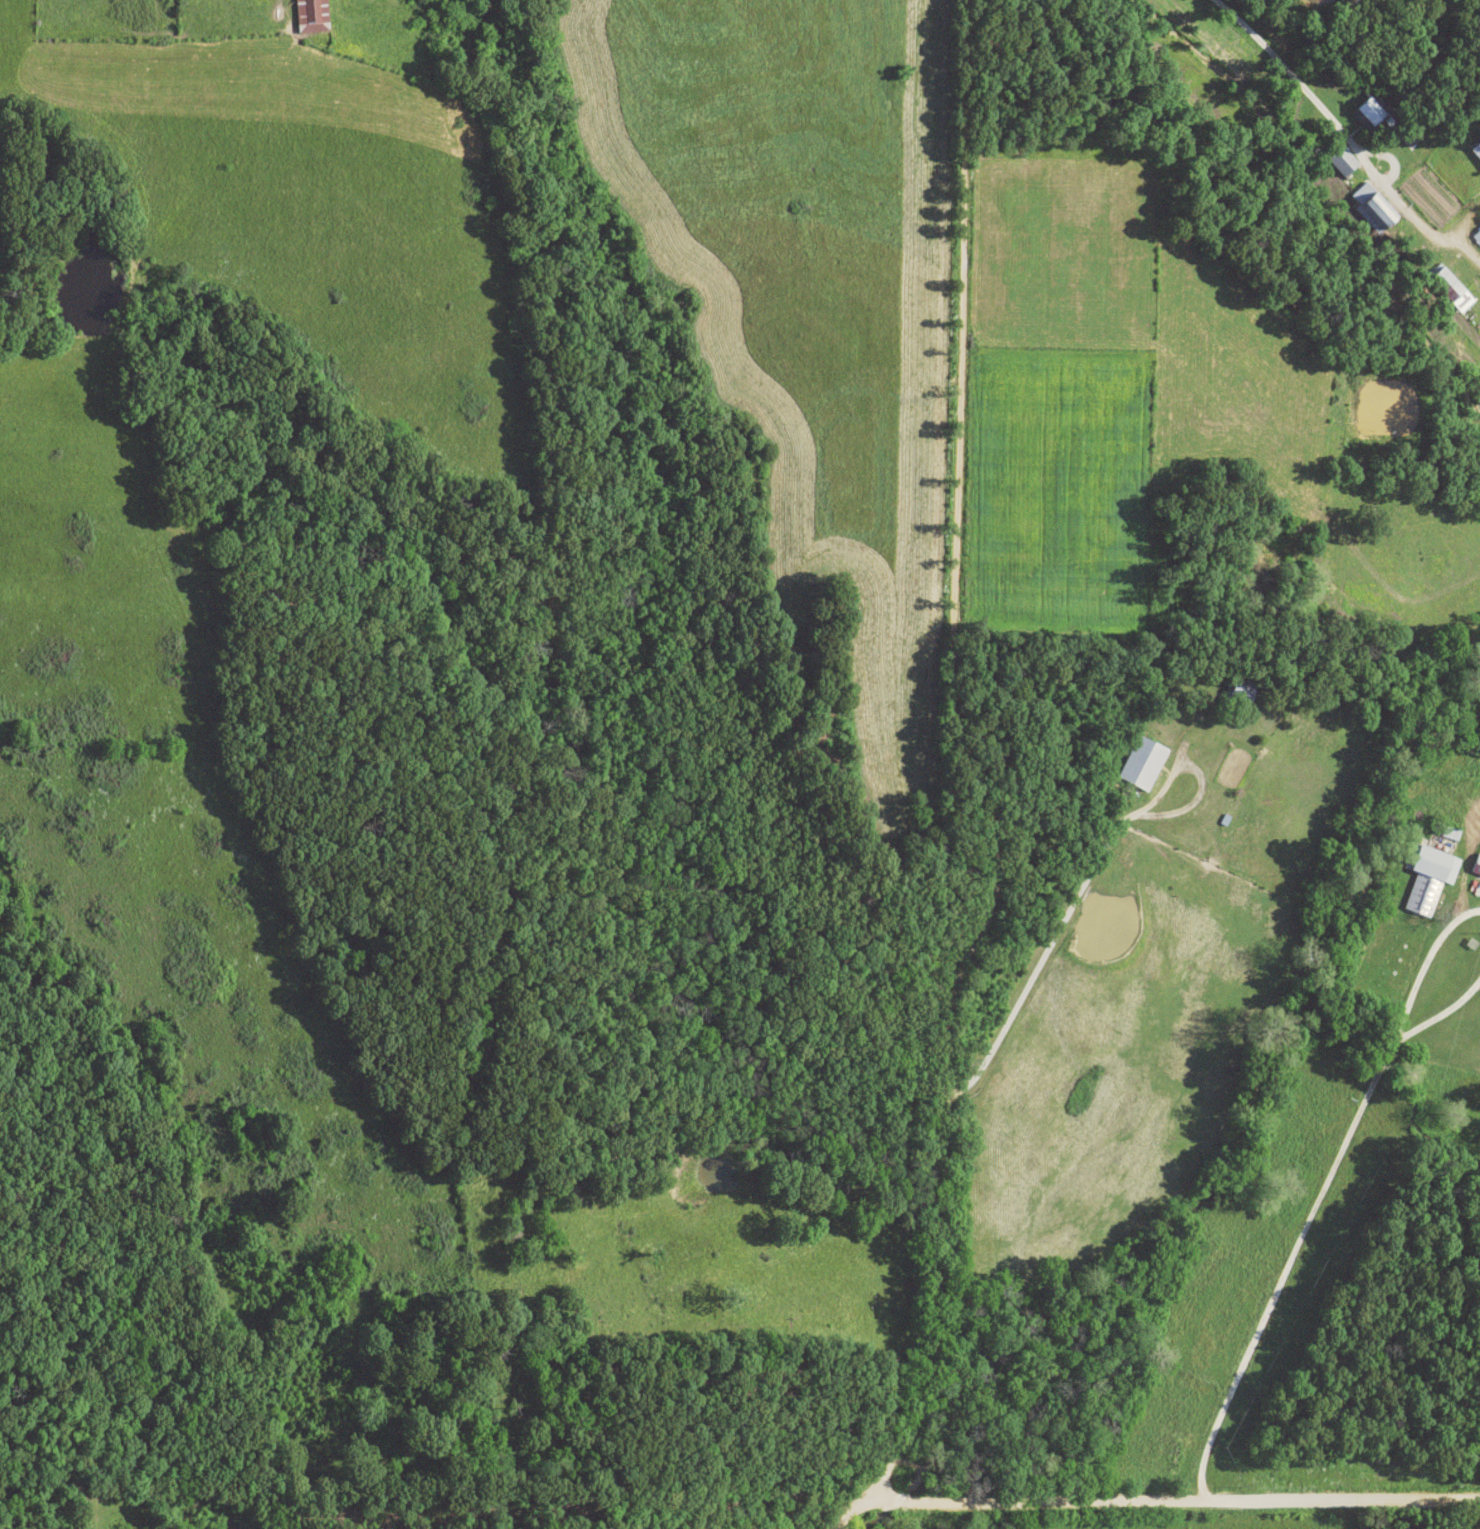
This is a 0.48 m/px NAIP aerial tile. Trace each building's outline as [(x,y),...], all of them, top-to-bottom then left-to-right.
[(297,34),(328,33),(327,0),(296,0),(297,34)] [(1357,110),(1373,127),(1386,115),(1370,97),(1357,110)] [(1359,165),(1343,146),(1328,160),(1344,178),(1359,165)] [(1355,209),(1378,236),(1398,219),(1368,182),(1351,197),(1359,206),(1355,209)] [(1431,279),(1453,304),(1466,292),(1443,268),(1431,279)] [(1168,750),(1139,736),(1119,779),(1149,793),(1168,750)] [(1461,859),(1418,846),(1410,872),(1453,884),(1461,859)] [(1479,854),(1472,873),(1479,876),(1479,854)] [(1431,918),(1443,883),(1416,874),(1404,909),(1431,918)]
